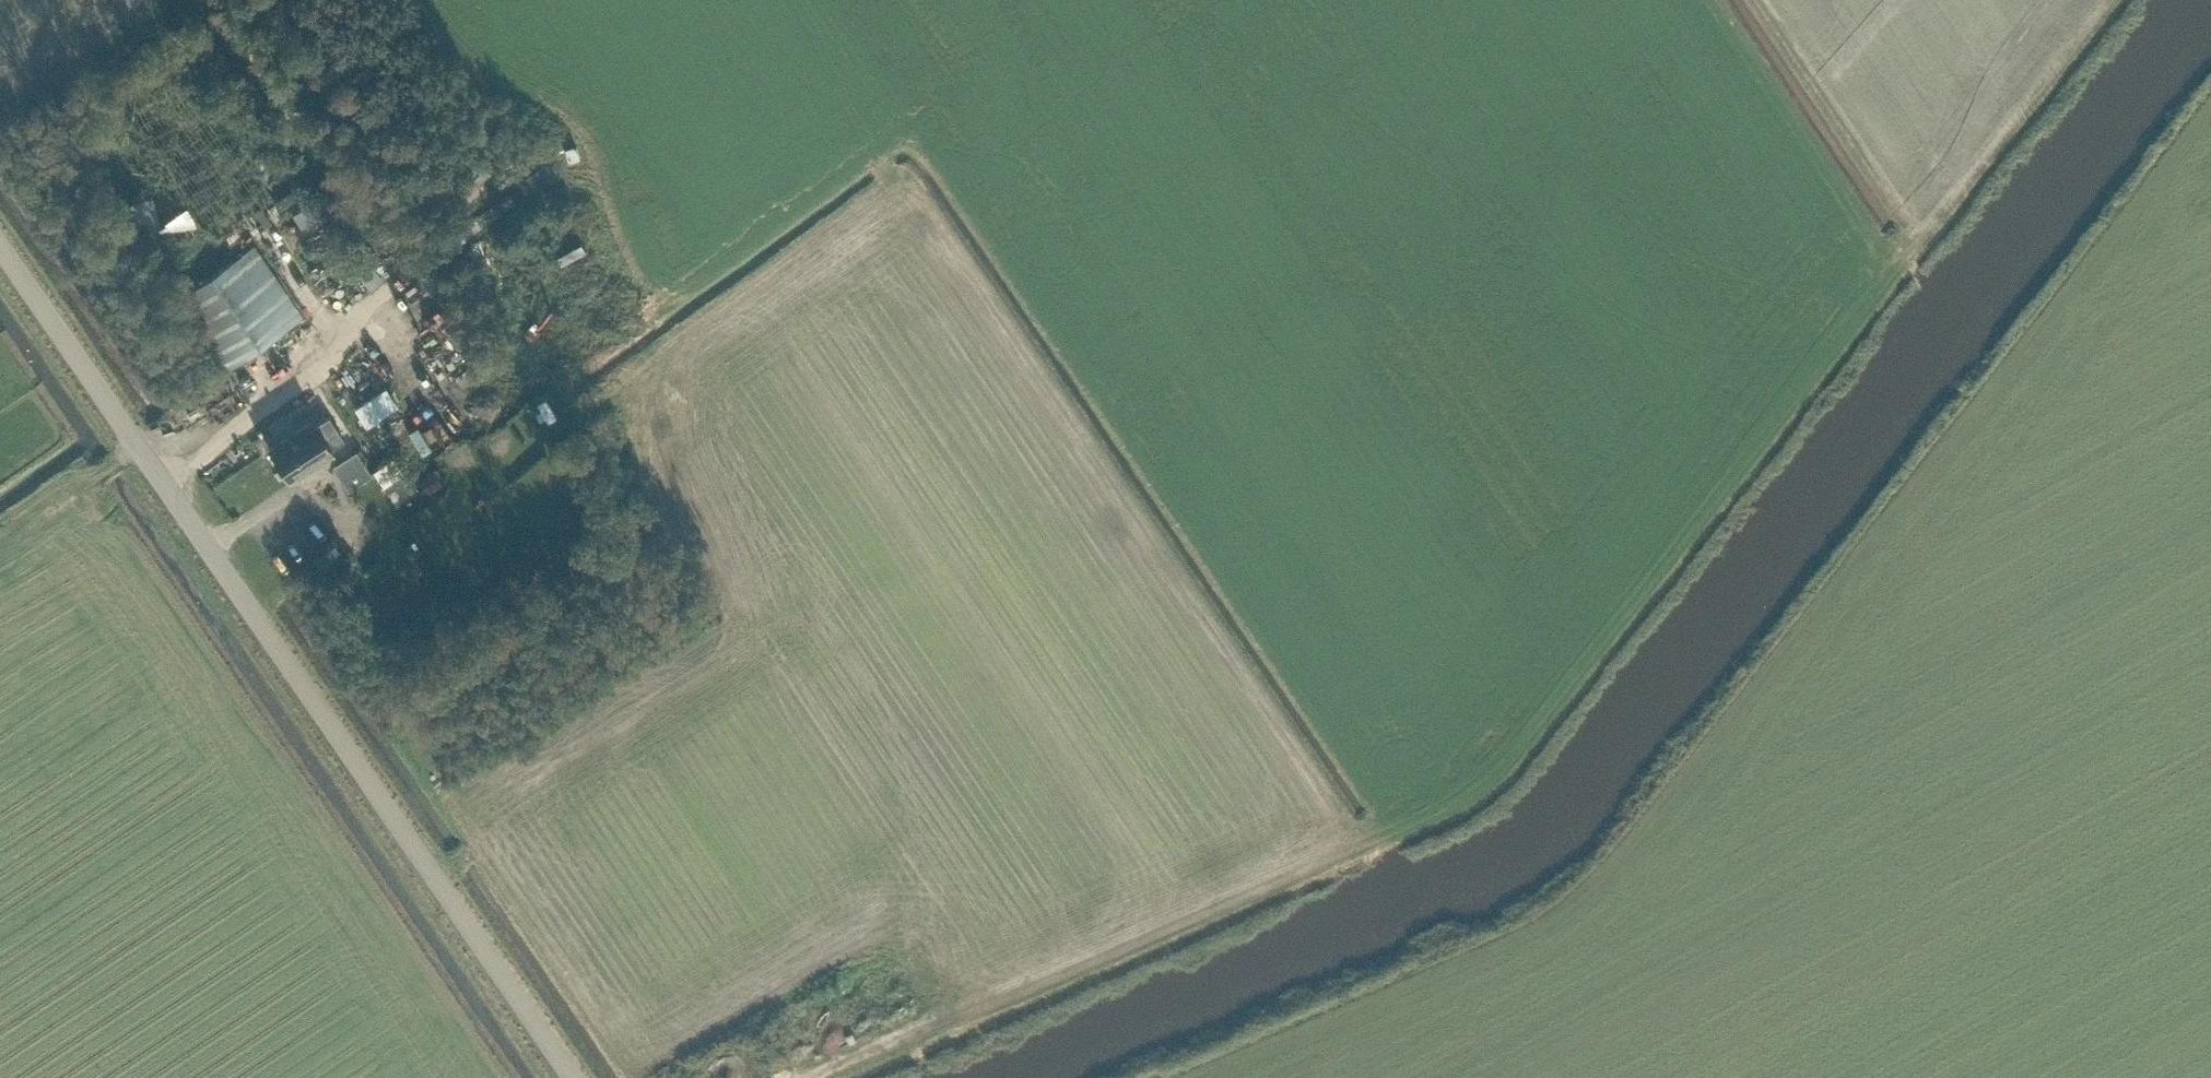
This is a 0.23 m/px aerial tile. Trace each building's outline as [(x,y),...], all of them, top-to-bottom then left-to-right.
[(253,243),(179,294),(229,366),(303,314),(253,243)] [(311,421),(269,449),(289,480),(332,452),(327,445),(340,436),(342,439),(343,438),(328,415),(314,424),(311,421)] [(355,450),(334,465),(348,487),(370,472),(355,450)] [(392,456),(373,469),(396,502),(415,489),(392,456)]
